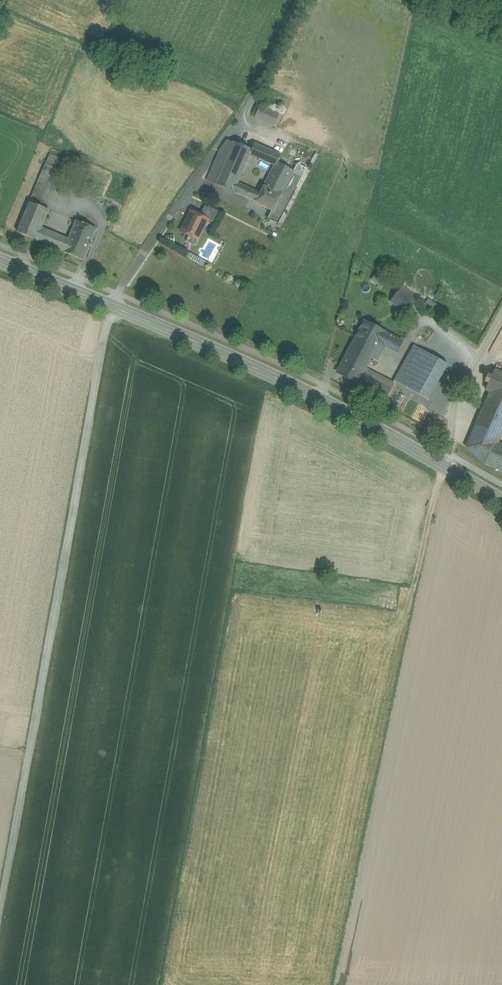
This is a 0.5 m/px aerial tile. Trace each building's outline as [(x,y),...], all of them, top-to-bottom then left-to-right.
[(258,104),(253,117),(275,126),(281,113),(258,104)] [(253,148),(235,140),(216,183),(235,191),(239,182),(251,154),(254,149),(253,148)] [(283,155),(255,143),(253,148),(254,149),(251,154),(277,165),(279,162),(283,155)] [(44,200),(63,157),(49,152),(31,195),(44,200)] [(277,165),(266,186),(282,195),(287,186),(295,171),(279,162),(277,165)] [(255,189),(239,182),(235,191),(252,198),(255,189)] [(282,195),(266,186),(258,201),(274,209),(280,198),(282,195)] [(31,199),(18,231),(37,239),(50,206),(31,199)] [(208,219),(191,211),(181,232),(189,236),(194,234),(199,237),(208,219)] [(90,243),(71,235),(65,250),(84,258),(90,243)] [(209,238),(197,258),(193,256),(192,259),(205,267),(218,243),(209,238)] [(402,341),(368,323),(366,321),(357,338),(369,344),(383,352),(387,345),(398,350),(402,341)] [(369,344),(357,338),(347,356),(367,366),(373,356),(379,360),(383,352),(369,344)] [(415,344),(395,380),(397,381),(428,399),(449,364),(415,344)] [(367,366),(347,356),(339,371),(341,373),(358,382),(367,366)] [(494,371),(486,391),(491,393),(501,397),(501,374),(494,371)] [(423,403),(425,398),(393,384),(388,394),(396,398),(399,392),(423,403)] [(500,436),(501,432),(501,397),(491,393),(477,426),(500,436)] [(495,443),(498,444),(500,436),(477,426),(474,434),(495,443)] [(485,464),(495,443),(474,434),(468,449),(485,464)] [(498,444),(495,443),(485,464),(501,471),(501,446),(498,444)]
